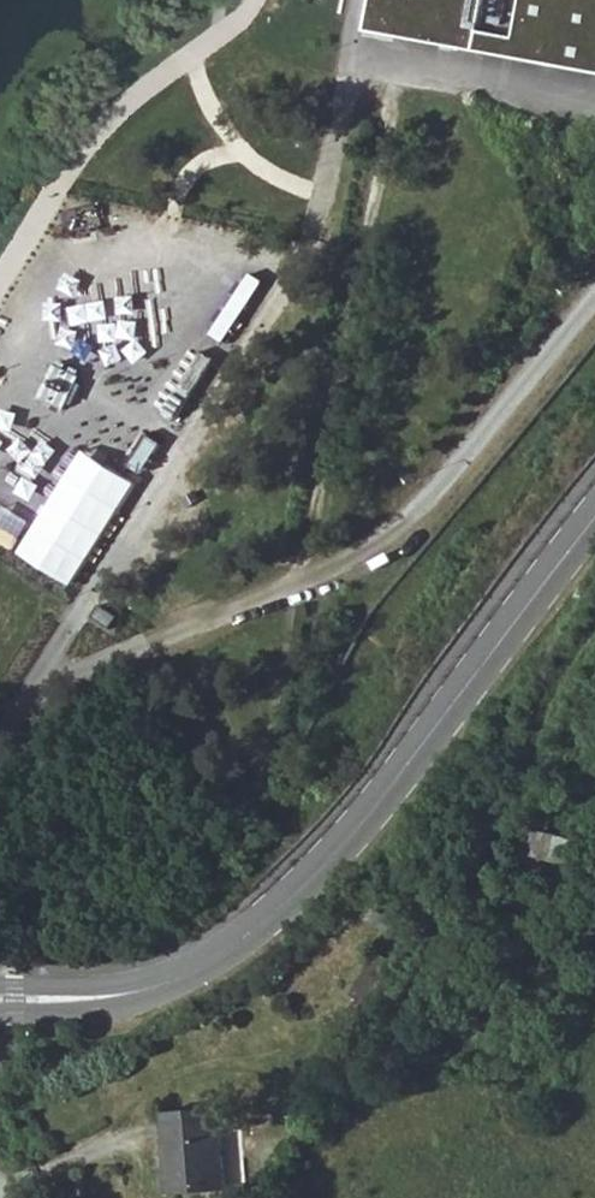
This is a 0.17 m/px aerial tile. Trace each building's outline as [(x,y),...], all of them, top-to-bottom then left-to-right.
[(370,31),(594,72),(594,0),(375,0),(370,31)] [(250,275),(215,336),(228,343),(263,283),(250,275)] [(198,355),(164,415),(180,424),(214,363),(198,355)] [(148,435),(130,466),(145,475),(163,444),(148,435)] [(84,452),(19,555),(71,588),(136,484),(84,452)] [(528,827),(575,838),(578,827),(532,816),(528,827)] [(522,852),(570,865),(578,840),(575,838),(528,827),(522,852)] [(166,1114),(174,1195),(227,1190),(220,1110),(166,1114)]
